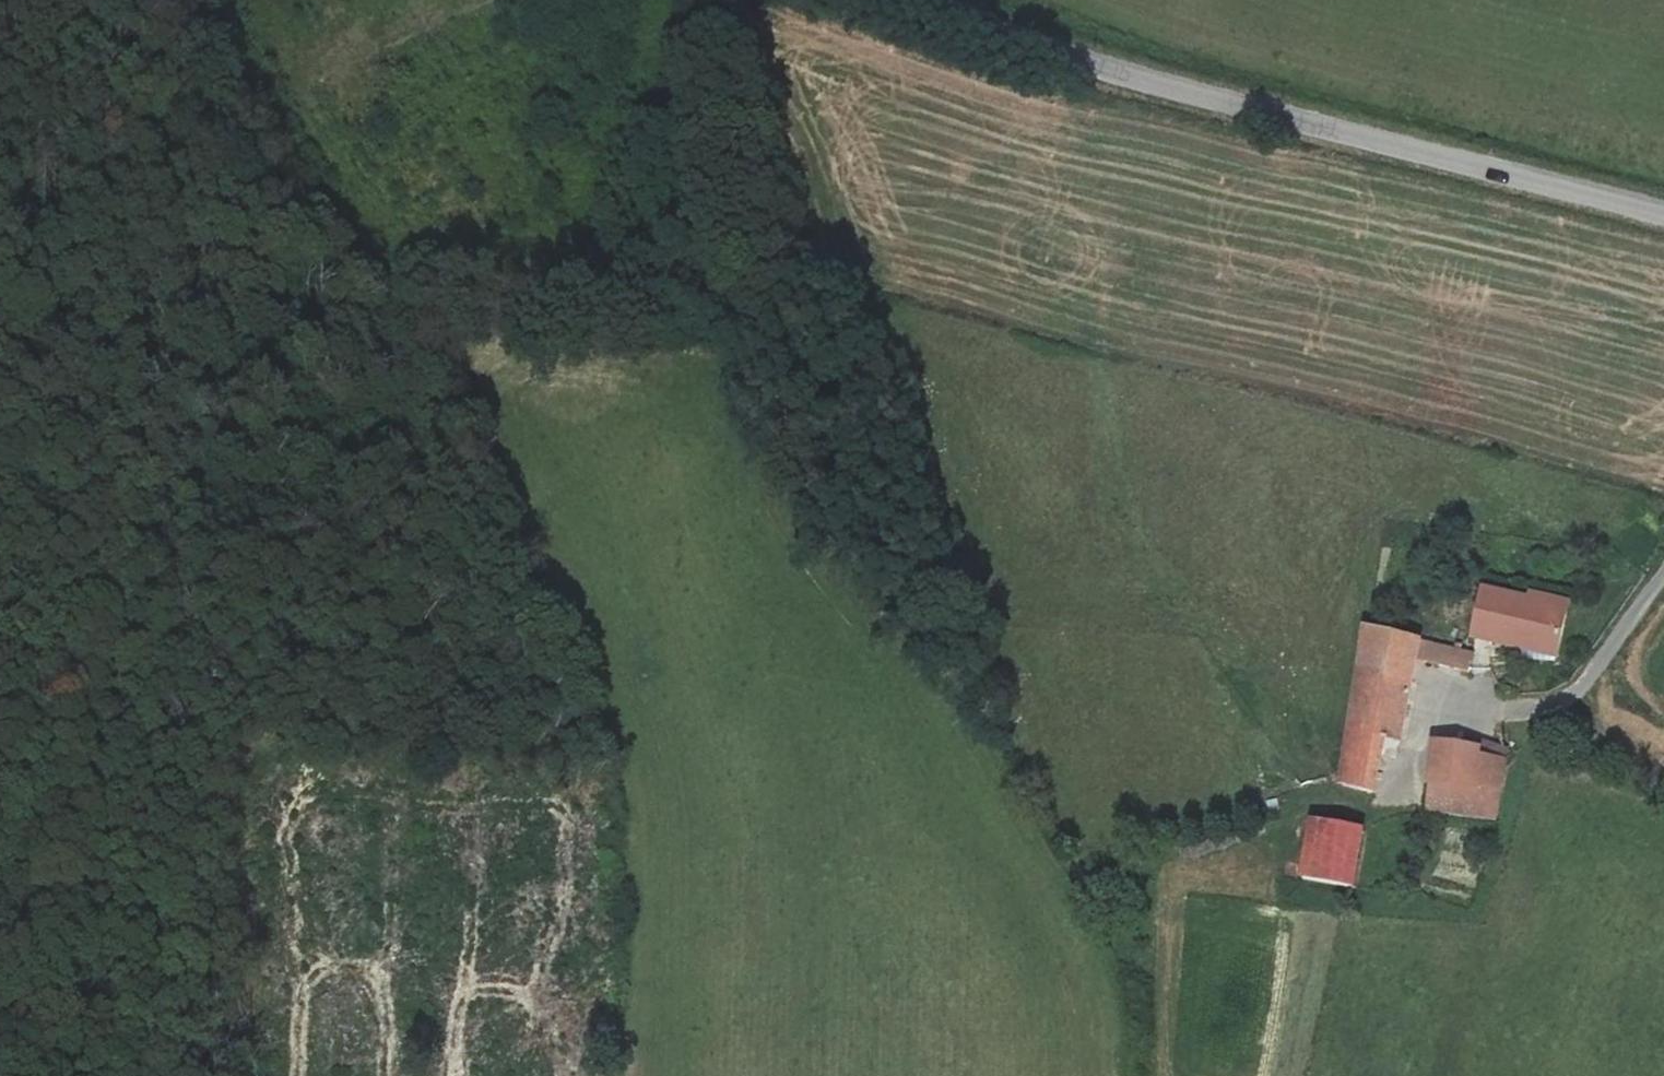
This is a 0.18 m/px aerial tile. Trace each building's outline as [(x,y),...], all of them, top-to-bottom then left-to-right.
[(1479,639),(1501,602),(1470,596),(1464,637),(1479,639)] [(1523,606),(1501,602),(1479,639),(1475,645),(1517,653),(1515,664),(1548,669),(1558,608),(1524,601),(1523,606)] [(1479,639),(1464,637),(1463,643),(1475,645),(1479,639)] [(1460,683),(1464,664),(1356,643),(1336,798),(1365,803),(1372,768),(1389,771),(1409,673),(1460,683)] [(1434,757),(1426,793),(1467,800),(1498,806),(1507,761),(1465,754),(1463,762),(1434,757)] [(1462,829),(1467,800),(1426,793),(1420,822),(1462,829)] [(1354,886),(1361,826),(1302,819),(1296,880),(1354,886)]
